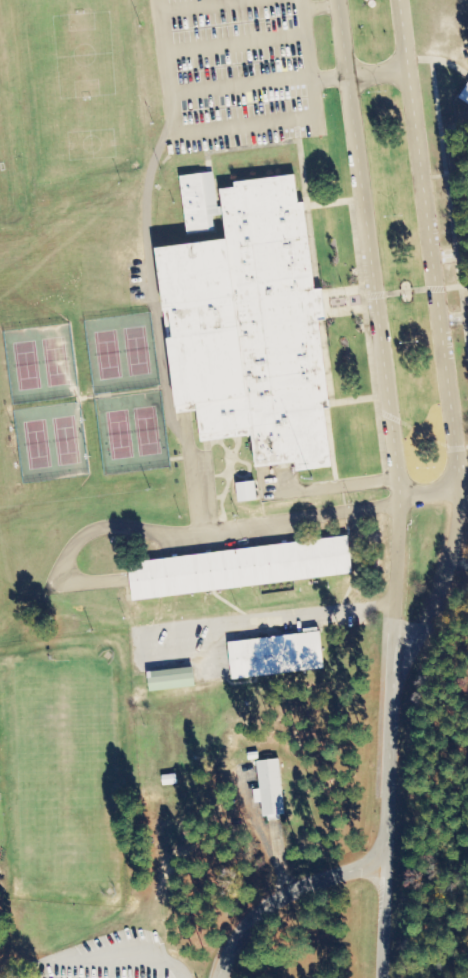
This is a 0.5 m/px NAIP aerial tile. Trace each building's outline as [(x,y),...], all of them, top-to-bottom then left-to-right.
[(458,97),(467,104),(467,83),(458,97)] [(180,177),(188,235),(214,231),(212,217),(219,216),(213,173),(180,177)] [(222,191),(228,240),(156,249),(177,415),(196,413),(200,444),(252,438),(256,470),(295,465),(296,473),(332,468),(325,411),(331,410),(320,323),(327,322),(323,290),(315,291),(305,204),(298,205),(294,177),(236,184),(237,189),(222,191)] [(236,484),(238,503),(257,501),(255,482),(236,484)] [(129,565),(133,603),(352,574),(347,537),(129,565)] [(228,644),(233,681),(324,670),(320,633),(228,644)] [(147,673),(150,693),(196,688),(193,668),(147,673)] [(247,754),(248,761),(258,760),(258,753),(247,754)] [(256,763),(263,817),(268,816),(269,822),(281,821),(280,816),(286,815),(278,760),(256,763)] [(162,775),(163,786),(177,784),(176,774),(162,775)]
